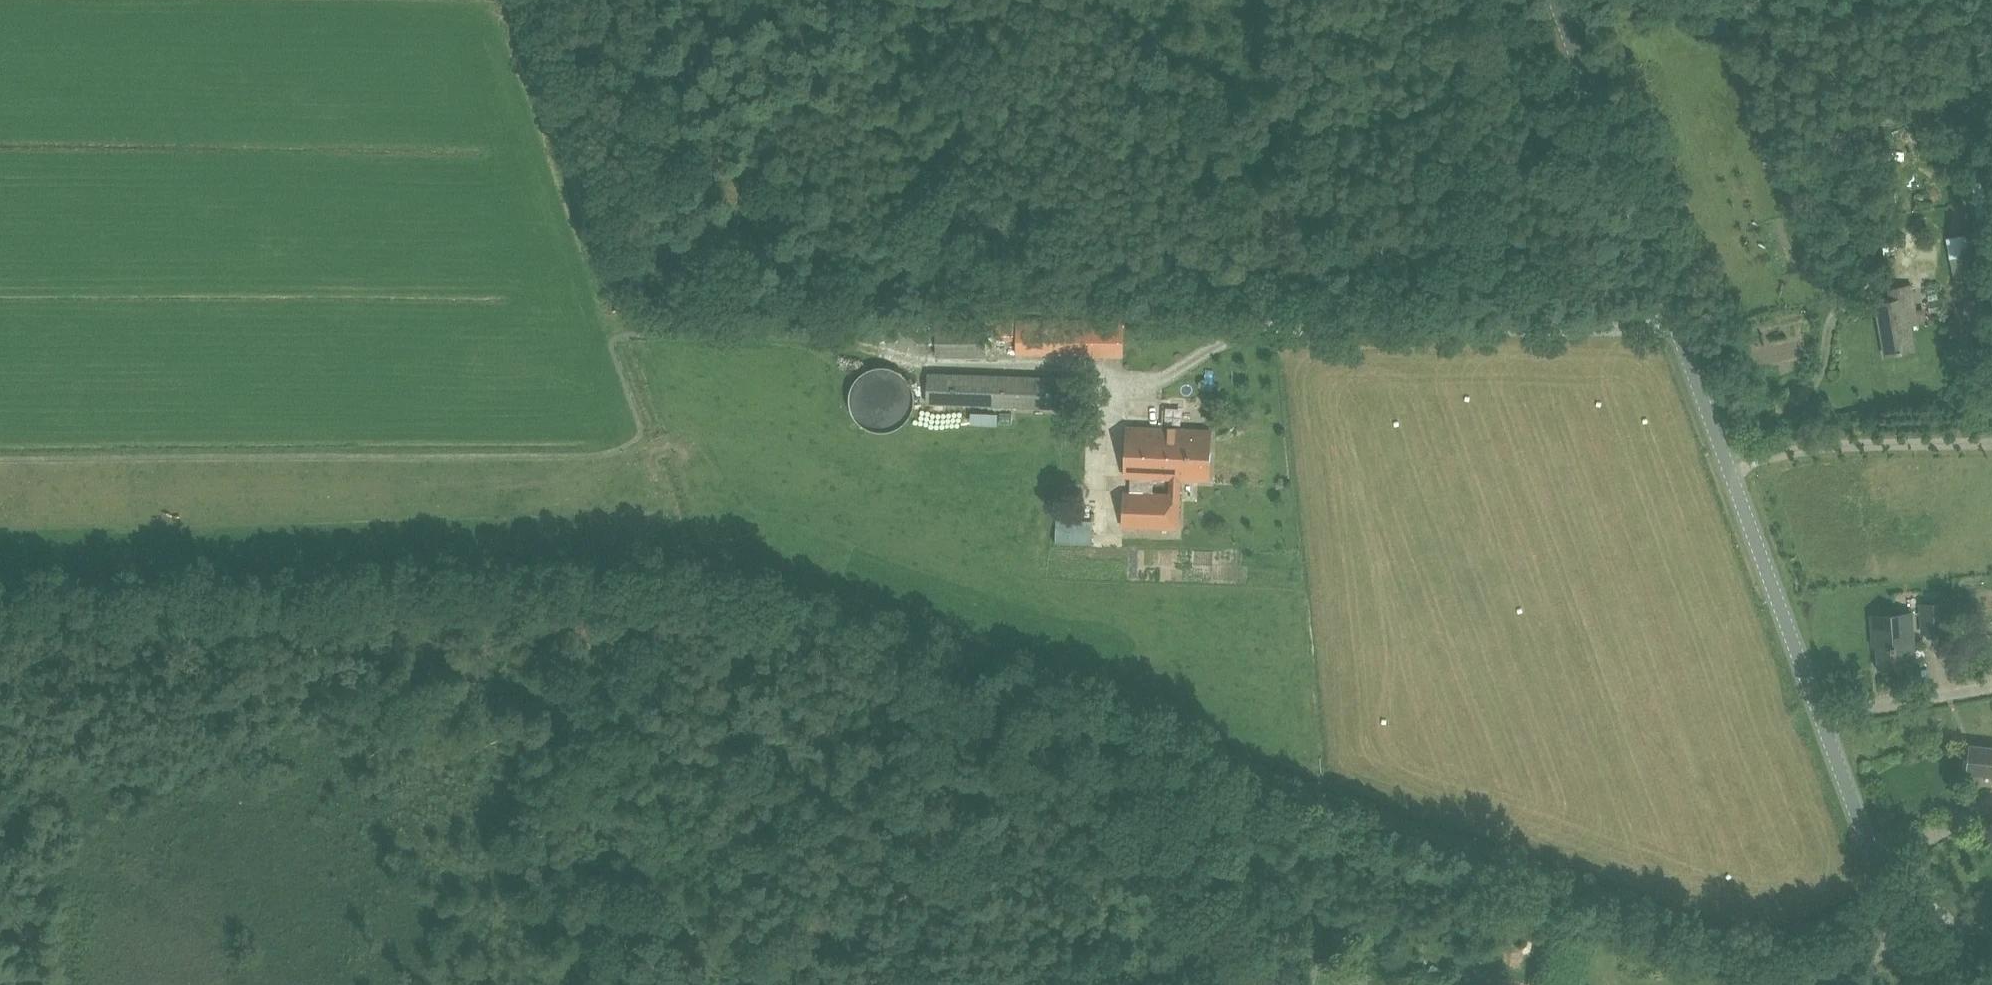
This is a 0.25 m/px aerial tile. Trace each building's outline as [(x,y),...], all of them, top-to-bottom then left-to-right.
[(1972,235),(1954,238),(1947,239),(1955,284),(1980,279),(1972,235)] [(1891,300),(1876,303),(1885,355),(1914,350),(1905,300),(1912,299),(1910,284),(1889,288),(1891,300)] [(1986,309),(1985,297),(1977,298),(1978,310),(1986,309)] [(1932,311),(1941,309),(1940,301),(1931,303),(1932,311)] [(1123,321),(1016,321),(999,320),(999,338),(1016,338),(1016,353),(1123,353),(1123,321)] [(852,412),(858,421),(866,427),(875,431),(886,431),(895,428),(904,422),(910,414),(913,405),(914,395),(911,385),(905,377),(897,370),(888,367),(878,367),(868,369),(860,375),(853,383),(850,392),(849,403),(852,412)] [(1070,378),(928,372),(927,402),(1069,408),(1070,378)] [(1124,491),(1123,526),(1178,528),(1180,478),(1209,479),(1211,429),(1127,426),(1125,476),(1131,476),(1131,491),(1124,491)] [(1072,493),(1071,512),(1083,513),(1084,493),(1072,493)] [(1093,522),(1055,520),(1055,546),(1094,547),(1093,522)] [(1947,601),(1919,603),(1921,633),(1949,632),(1947,601)] [(1872,615),(1873,634),(1877,634),(1879,665),(1913,663),(1910,613),(1872,615)] [(1969,745),(1968,757),(1964,758),(1963,766),(1967,768),(1966,771),(1991,774),(1991,747),(1969,745)]
